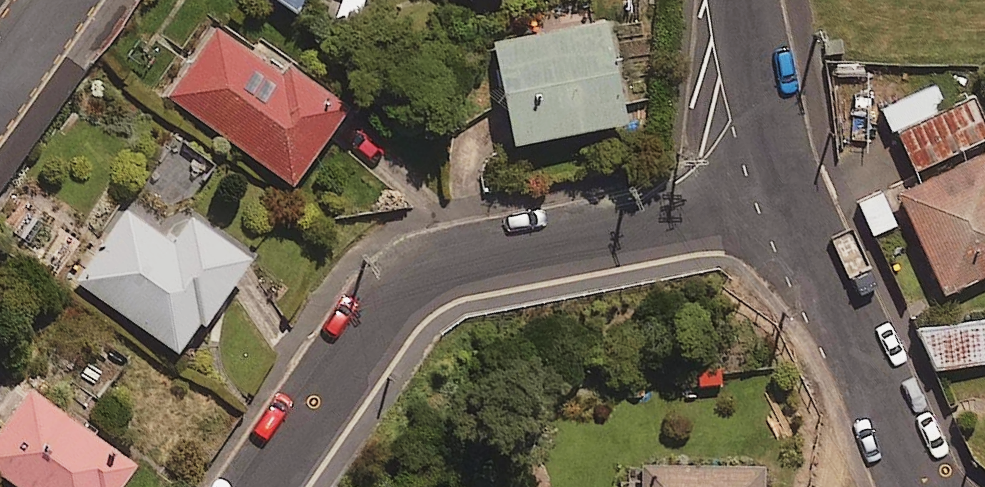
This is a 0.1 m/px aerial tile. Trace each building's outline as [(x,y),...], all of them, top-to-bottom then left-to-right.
[(626,115),(608,17),(496,38),(514,136),(626,115)] [(286,69),(219,24),(170,96),(293,179),(348,99),(291,61),(286,69)] [(967,89),(903,119),(892,138),(907,170),(984,135),(984,128),(967,89)] [(984,149),(888,191),(933,293),(984,270),(984,149)] [(175,237),(126,204),(77,277),(184,349),(250,250),(192,211),(175,237)] [(922,327),(927,368),(984,361),(984,319),(922,327)] [(31,383),(0,428),(0,468),(27,486),(114,486),(136,456),(31,383)] [(634,462),(633,486),(758,486),(758,464),(634,462)]
